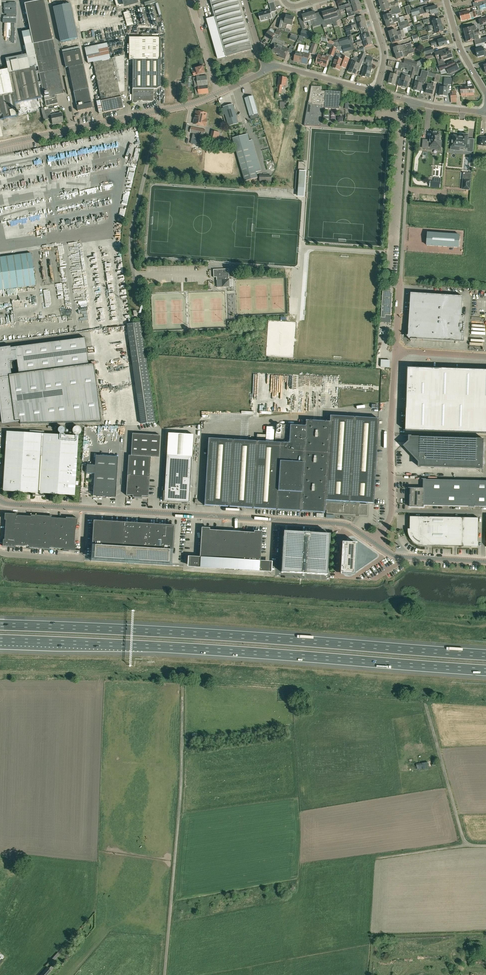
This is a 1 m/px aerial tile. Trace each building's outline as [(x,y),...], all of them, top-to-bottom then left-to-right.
[(24,3),(27,19),(29,26),(29,30),(30,33),(31,37),(32,39),(44,97),(46,106),(58,103),(56,95),(64,93),(52,39),(51,35),(44,0),(40,0),(24,3)] [(239,0),(210,0),(215,16),(206,19),(218,58),(226,55),(226,56),(253,49),(239,0)] [(358,0),(353,0),(351,1),(351,0),(350,0),(348,1),(349,5),(345,6),(346,9),(360,4),(358,0)] [(398,0),(381,6),(382,11),(390,9),(389,6),(393,5),(393,6),(396,5),(395,4),(398,3),(399,3),(401,2),(400,0),(399,0),(398,0)] [(60,42),(78,38),(70,4),(53,7),(60,42)] [(362,10),(360,4),(346,9),(347,11),(351,10),(352,13),(355,12),(362,10)] [(481,11),(485,10),(485,4),(477,6),(478,10),(477,10),(477,11),(473,12),(469,13),(469,11),(460,13),(462,21),(471,18),(470,18),(474,17),(478,16),(482,15),(481,11)] [(436,13),(439,13),(437,6),(429,8),(428,8),(425,9),(424,6),(418,8),(411,10),(412,16),(420,14),(420,15),(427,13),(430,12),(431,15),(436,13)] [(333,25),(334,26),(337,25),(336,22),(337,21),(339,20),(338,16),(336,10),(336,8),(329,10),(333,25)] [(396,14),(402,13),(400,8),(392,11),(393,14),(391,14),(391,13),(384,15),(386,22),(397,18),(396,14)] [(261,21),(272,18),(270,10),(259,13),(261,21)] [(329,26),(333,25),(329,10),(322,12),(323,14),(325,20),(327,19),(329,26)] [(132,11),(125,12),(129,26),(135,24),(132,11)] [(315,14),(314,11),(308,13),(312,25),(315,24),(313,19),(317,18),(321,17),(320,15),(319,13),(315,14)] [(312,25),(308,13),(302,15),(303,17),(304,22),(308,21),(309,26),(312,25)] [(293,25),(294,17),(286,15),(285,23),(281,22),(279,28),(285,30),(285,31),(290,32),(290,30),(286,28),(287,24),(293,25)] [(355,18),(354,15),(349,17),(348,17),(349,20),(353,19),(354,22),(351,23),(351,26),(365,21),(363,16),(355,18)] [(401,22),(399,17),(397,18),(386,22),(387,27),(395,25),(394,23),(398,22),(399,26),(409,23),(408,20),(401,22)] [(434,27),(442,25),(441,19),(433,21),(434,27)] [(358,31),(359,30),(360,32),(368,30),(367,27),(365,21),(351,26),(345,28),(346,31),(351,30),(350,29),(356,27),(357,30),(358,31)] [(405,33),(403,30),(403,28),(410,26),(409,23),(399,26),(400,29),(400,31),(397,32),(396,30),(389,32),(391,38),(405,33)] [(442,25),(434,27),(431,28),(427,29),(428,32),(435,30),(436,33),(444,31),(442,25)] [(464,33),(465,32),(466,35),(479,32),(479,29),(477,29),(476,26),(471,27),(464,29),(464,30),(463,30),(464,33)] [(308,37),(310,32),(302,29),(300,35),(308,37)] [(17,116),(15,103),(41,98),(44,97),(32,39),(31,37),(30,33),(29,30),(22,32),(29,68),(8,73),(8,69),(0,71),(0,119),(17,116)] [(271,40),(275,34),(269,30),(265,36),(271,40)] [(360,32),(360,34),(359,36),(360,39),(361,42),(364,41),(371,39),(369,33),(368,30),(360,32)] [(479,39),(478,35),(480,35),(479,32),(466,35),(466,38),(466,39),(467,43),(470,42),(470,41),(475,40),(475,41),(479,39)] [(405,33),(391,38),(392,43),(400,41),(403,40),(403,38),(406,37),(405,33)] [(279,55),(283,47),(285,43),(274,37),(276,34),(275,34),(271,40),(272,41),(271,44),(274,46),(272,52),(279,55)] [(161,86),(161,37),(159,37),(152,37),(145,37),(129,37),(129,60),(133,60),(132,88),(132,100),(132,101),(133,102),(134,103),(135,103),(136,102),(137,101),(137,100),(138,100),(140,100),(141,99),(142,100),(143,101),(148,101),(152,101),(153,100),(154,99),(154,88),(157,88),(161,86)] [(338,40),(338,39),(338,38),(337,38),(340,46),(344,45),(345,46),(350,45),(350,42),(349,42),(344,43),(343,39),(340,40),(340,39),(338,40)] [(448,45),(446,38),(438,40),(431,42),(432,46),(439,44),(440,47),(448,45)] [(110,58),(106,43),(85,48),(88,63),(92,62),(100,96),(98,97),(98,96),(95,96),(96,101),(99,113),(104,112),(123,108),(121,97),(120,92),(124,91),(124,55),(110,58)] [(313,43),(311,47),(310,50),(309,53),(310,53),(315,55),(318,44),(313,43)] [(301,62),(303,52),(304,48),(305,46),(299,44),(298,51),(297,51),(296,53),(295,58),(294,60),(301,62)] [(484,44),(485,47),(484,48),(483,47),(476,49),(478,57),(485,55),(485,57),(485,44),(484,44)] [(406,47),(405,45),(394,48),(396,54),(409,49),(408,46),(406,47)] [(92,108),(79,46),(62,50),(65,67),(68,67),(77,111),(92,108)] [(289,49),(283,47),(279,55),(279,56),(285,59),(288,52),(291,54),(294,48),(293,48),(290,47),(289,49)] [(413,48),(409,49),(396,54),(396,55),(395,55),(395,56),(396,58),(397,58),(397,59),(405,57),(407,56),(408,55),(408,54),(411,53),(414,52),(413,48)] [(450,51),(446,52),(445,49),(440,51),(435,53),(436,58),(441,57),(443,60),(452,57),(450,51)] [(307,64),(310,54),(303,52),(301,62),(307,64)] [(329,57),(319,54),(319,55),(317,54),(316,58),(318,59),(317,62),(321,63),(320,64),(327,66),(329,57)] [(345,68),(347,64),(349,58),(342,56),(341,59),(336,57),(332,67),(339,70),(341,66),(342,66),(345,68)] [(372,68),(373,65),(371,64),(373,58),(366,56),(365,57),(364,60),(362,64),(365,65),(362,76),(369,78),(372,68)] [(362,64),(364,60),(363,60),(359,59),(355,57),(353,62),(349,71),(350,72),(352,73),(353,73),(355,74),(357,70),(359,65),(361,66),(362,64)] [(454,60),(446,64),(439,66),(440,70),(447,68),(449,74),(459,69),(456,63),(455,63),(454,60)] [(403,66),(403,64),(400,63),(398,68),(395,68),(394,71),(395,72),(394,74),(391,73),(390,78),(389,78),(389,81),(389,83),(395,84),(397,76),(400,76),(402,69),(402,67),(403,66)] [(416,69),(416,67),(410,65),(403,64),(403,66),(412,68),(410,75),(414,76),(416,69)] [(204,70),(203,66),(196,68),(197,70),(193,72),(194,76),(196,75),(196,76),(199,75),(199,74),(205,73),(205,72),(205,71),(205,70),(204,70)] [(424,87),(428,72),(422,70),(420,77),(418,76),(416,82),(414,90),(420,91),(421,86),(424,87)] [(407,88),(410,78),(410,75),(403,74),(400,86),(407,88)] [(200,76),(199,75),(196,76),(196,77),(193,77),(193,80),(194,80),(194,82),(197,82),(198,86),(195,86),(196,94),(209,93),(207,76),(200,76)] [(286,86),(287,78),(279,77),(277,93),(281,94),(282,86),(286,86)] [(452,85),(452,78),(445,77),(444,87),(440,87),(439,95),(447,96),(448,88),(448,84),(452,85)] [(434,87),(435,83),(432,83),(431,86),(428,85),(426,93),(432,94),(434,87)] [(461,96),(475,95),(474,85),(461,85),(461,96)] [(321,86),(312,86),(304,126),(321,127),(322,108),(340,109),(341,91),(321,91),(321,86)] [(250,116),(258,113),(253,96),(245,98),(250,116)] [(229,126),(239,123),(233,104),(223,107),(229,126)] [(206,126),(207,121),(205,120),(207,113),(201,112),(199,125),(206,126)] [(52,123),(63,121),(61,113),(51,115),(52,123)] [(202,146),(205,130),(191,127),(190,133),(195,134),(195,136),(193,135),(192,138),(194,139),(193,143),(193,144),(196,144),(202,146)] [(423,140),(423,148),(429,148),(429,147),(430,145),(441,146),(441,141),(440,140),(441,137),(440,137),(440,134),(438,134),(439,132),(431,131),(430,141),(424,141),(424,140),(423,140)] [(451,146),(451,149),(453,149),(454,146),(466,147),(466,151),(473,151),(474,139),(468,139),(468,135),(467,134),(464,134),(463,134),(462,134),(462,136),(459,136),(454,136),(454,139),(452,139),(451,146)] [(247,141),(245,135),(233,138),(245,181),(258,177),(256,171),(261,170),(252,140),(247,141)] [(470,190),(471,180),(463,179),(462,189),(470,190)] [(460,234),(427,232),(427,246),(459,248),(460,234)] [(0,257),(0,290),(35,285),(31,253),(0,257)] [(229,279),(229,269),(213,269),(213,277),(216,277),(217,287),(230,287),(229,279)] [(391,315),(392,292),(391,292),(391,289),(383,288),(381,317),(385,317),(385,315),(391,315)] [(464,342),(466,317),(462,316),(463,296),(411,293),(408,335),(407,336),(406,335),(411,341),(410,339),(411,338),(464,342)] [(141,424),(155,422),(141,322),(127,324),(141,424)] [(19,374),(88,365),(85,338),(5,348),(5,350),(0,350),(0,365),(8,364),(8,359),(17,358),(19,374)] [(88,365),(19,374),(0,376),(0,378),(9,377),(11,393),(0,395),(0,401),(1,409),(8,408),(10,422),(20,421),(20,424),(101,422),(93,364),(88,365)] [(485,370),(484,370),(453,369),(452,369),(442,369),(408,368),(406,430),(485,433),(485,370)] [(373,503),(378,419),(330,416),(330,422),(306,420),(306,426),(276,424),(275,442),(265,442),(265,439),(248,438),(248,441),(208,438),(204,505),(325,512),(325,510),(326,510),(326,513),(367,516),(368,504),(360,504),(360,502),(373,503)] [(76,435),(77,435),(78,435),(79,434),(80,434),(80,433),(81,432),(81,431),(81,430),(81,429),(80,429),(80,428),(79,427),(78,426),(77,426),(76,426),(75,426),(74,427),(73,428),(73,429),(72,429),(72,430),(72,431),(72,432),(73,432),(73,433),(74,434),(75,434),(75,435),(76,435)] [(6,431),(3,481),(5,482),(5,489),(20,490),(39,492),(58,493),(58,492),(73,493),(74,486),(75,486),(79,436),(6,431)] [(159,457),(160,435),(132,433),(131,455),(128,455),(126,495),(128,495),(133,495),(133,496),(133,497),(134,497),(140,498),(141,498),(141,497),(142,497),(142,496),(147,496),(148,496),(151,457),(159,457)] [(189,503),(192,457),(194,435),(168,433),(166,455),(164,501),(189,503)] [(483,469),(484,439),(412,437),(412,436),(409,436),(409,441),(404,446),(419,462),(418,468),(421,468),(421,467),(483,469)] [(104,496),(107,456),(95,455),(95,465),(87,465),(86,473),(94,474),(93,496),(97,496),(97,497),(102,497),(102,496),(104,496)] [(115,497),(118,457),(107,456),(104,496),(106,496),(106,497),(111,498),(111,497),(115,497)] [(470,480),(426,480),(426,479),(424,479),(424,488),(411,488),(410,506),(420,506),(424,506),(424,507),(424,505),(469,506),(469,507),(469,506),(474,506),(474,507),(474,506),(485,507),(485,481),(470,480)] [(5,481),(3,481),(3,490),(20,490),(20,489),(4,489),(5,481)] [(23,531),(24,516),(16,515),(16,514),(5,513),(4,520),(6,520),(5,530),(23,531)] [(40,532),(41,516),(31,515),(31,516),(24,516),(23,531),(40,532)] [(57,533),(58,518),(51,518),(51,516),(41,516),(40,532),(57,533)] [(478,546),(479,518),(410,516),(410,529),(408,529),(408,530),(408,531),(408,532),(408,533),(408,534),(409,534),(409,535),(409,536),(409,537),(410,537),(410,538),(411,539),(412,540),(413,542),(414,542),(415,543),(416,543),(417,544),(418,544),(419,545),(420,545),(421,545),(422,545),(423,545),(424,545),(448,546),(478,546)] [(77,525),(77,518),(66,517),(66,519),(58,518),(57,533),(75,534),(76,525),(77,525)] [(97,536),(92,536),(91,558),(91,561),(115,562),(115,559),(117,522),(98,521),(97,536)] [(115,562),(134,564),(134,560),(136,523),(117,522),(115,559),(115,562)] [(136,523),(134,560),(134,564),(152,565),(153,562),(155,524),(136,523)] [(174,526),(155,524),(153,562),(152,565),(171,566),(172,563),(174,526)] [(230,550),(232,531),(201,529),(200,548),(230,550)] [(22,546),(23,531),(5,530),(4,540),(3,539),(3,546),(14,547),(14,545),(22,546)] [(39,548),(40,532),(23,531),(22,546),(29,546),(29,548),(39,548)] [(261,552),(262,533),(232,531),(230,550),(261,552)] [(56,548),(57,533),(40,532),(39,548),(49,549),(49,548),(56,548)] [(302,573),(302,571),(306,571),(306,572),(326,573),(328,535),(308,534),(284,532),(281,572),(302,573)] [(75,551),(76,544),(74,544),(75,534),(57,533),(56,548),(64,549),(64,550),(75,551)] [(354,575),(356,543),(342,542),(340,574),(354,575)] [(229,568),(230,550),(200,548),(200,557),(195,556),(194,567),(220,569),(220,567),(229,568)] [(264,571),(265,561),(260,561),(261,552),(230,550),(229,568),(239,568),(239,570),(264,571)]
